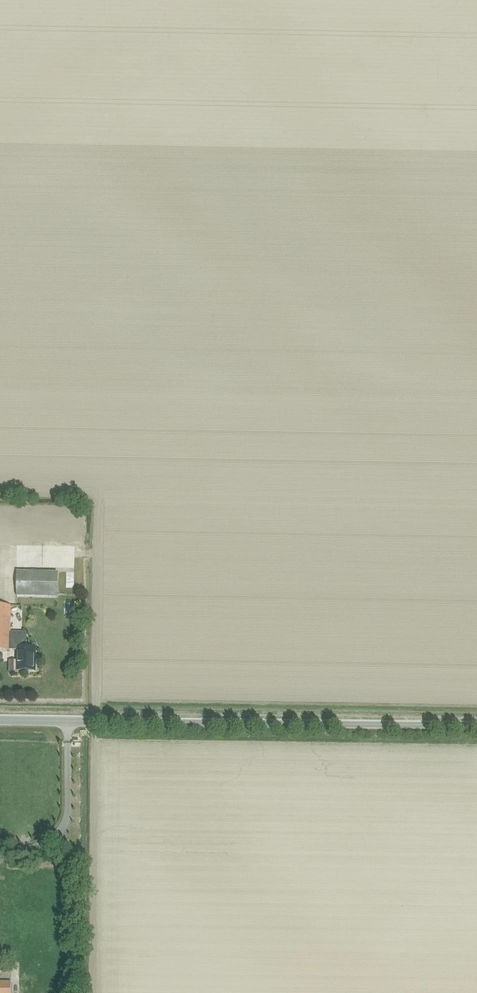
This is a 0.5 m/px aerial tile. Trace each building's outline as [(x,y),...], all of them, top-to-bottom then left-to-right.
[(16,597),(57,597),(57,573),(17,572),(16,597)] [(35,648),(25,648),(25,634),(10,633),(10,607),(0,607),(0,651),(9,651),(9,648),(16,648),(16,671),(35,671),(35,648)] [(14,623),(14,632),(26,631),(25,623),(14,623)] [(10,982),(0,982),(0,992),(10,992),(10,982)]
